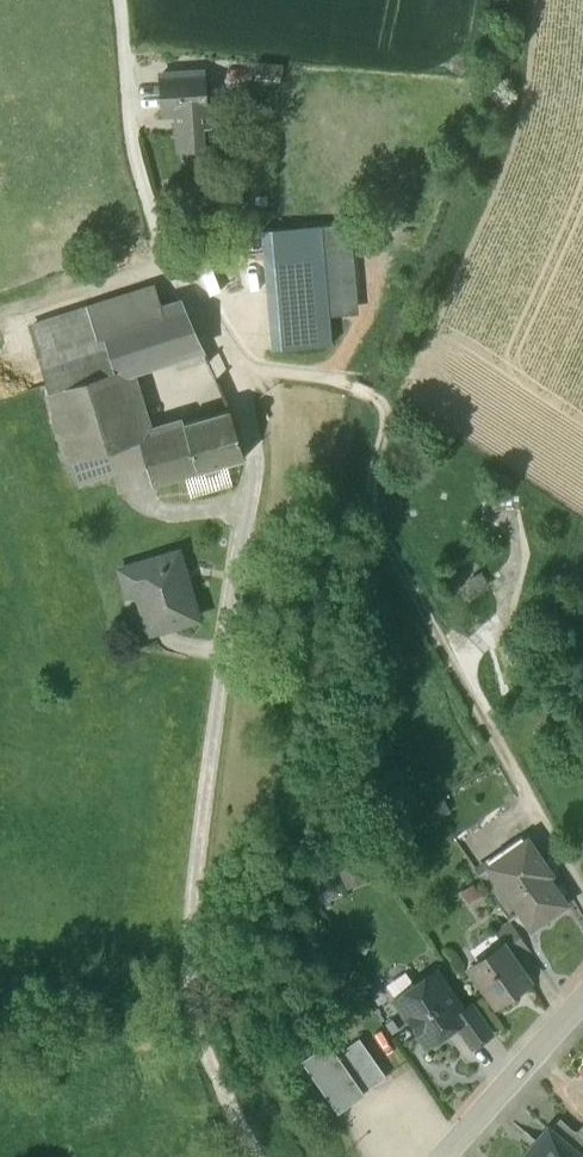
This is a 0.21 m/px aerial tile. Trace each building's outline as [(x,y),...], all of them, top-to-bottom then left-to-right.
[(283,66),(257,64),(256,80),(283,80),(283,66)] [(204,72),(159,75),(161,114),(174,114),(176,149),(179,149),(179,143),(207,142),(207,148),(209,148),(207,121),(205,87),(204,72)] [(216,87),(205,87),(207,121),(233,119),(232,100),(217,101),(216,87)] [(321,227),(261,232),(270,352),(330,347),(321,227)] [(165,318),(155,289),(30,330),(49,390),(123,366),(124,369),(129,368),(173,354),(187,350),(202,345),(187,310),(165,318)] [(202,345),(187,350),(194,367),(208,361),(202,345)] [(187,350),(173,354),(179,372),(194,367),(187,350)] [(123,366),(49,390),(72,462),(104,452),(138,442),(149,438),(144,424),(140,425),(125,374),(131,372),(129,368),(124,369),(123,366)] [(217,407),(203,383),(190,391),(204,414),(217,407)] [(230,413),(183,428),(196,473),(202,471),(204,477),(218,473),(216,467),(245,459),(230,413)] [(149,438),(138,442),(153,487),(196,473),(183,428),(149,438)] [(104,452),(72,462),(79,486),(111,475),(104,452)] [(177,553),(120,571),(127,596),(137,593),(146,624),(167,618),(170,629),(197,620),(177,553)] [(527,843),(511,854),(514,858),(495,871),(493,867),(490,868),(522,913),(532,927),(564,904),(538,867),(542,864),(527,843)] [(522,913),(490,868),(478,877),(510,922),(522,913)] [(511,923),(496,934),(503,945),(515,962),(530,951),(511,923)] [(503,945),(470,968),(496,1005),(529,982),(515,962),(503,945)] [(434,972),(411,988),(415,994),(400,1004),(428,1045),(446,1032),(442,1027),(451,1021),(463,1013),(462,1011),(434,972)] [(473,1003),(462,1011),(463,1013),(451,1021),(470,1048),(494,1033),(473,1003)] [(385,1077),(359,1039),(336,1055),(363,1092),(385,1077)] [(336,1055),(328,1043),(301,1061),(337,1113),(364,1094),(336,1055)] [(524,1156),(581,1156),(548,1129),(524,1156)]
